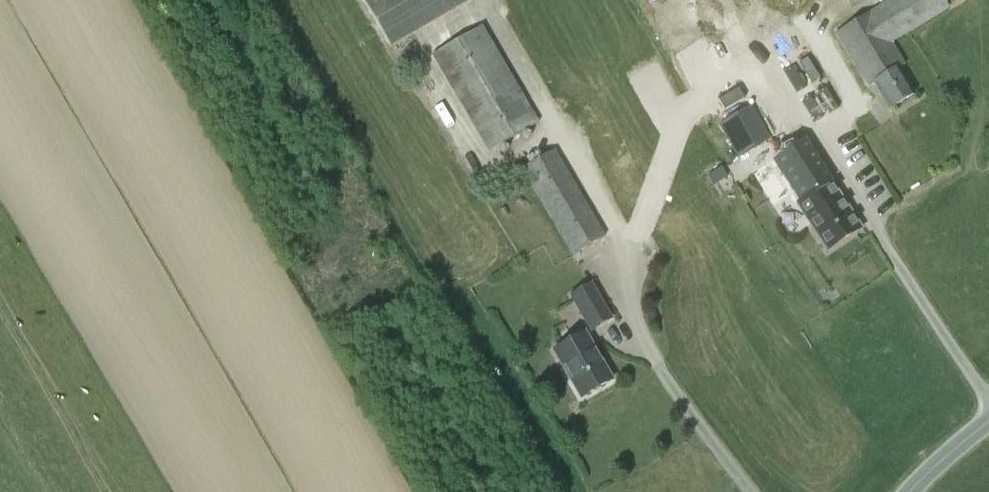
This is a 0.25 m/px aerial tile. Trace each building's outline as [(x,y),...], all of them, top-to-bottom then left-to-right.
[(471,0),(363,0),(390,47),(471,0)] [(694,27),(677,0),(645,0),(673,40),(676,37),(687,55),(684,57),(723,123),(719,125),(738,158),(771,139),(753,106),(746,110),(725,76),(707,45),(706,46),(694,27)] [(898,69),(906,64),(893,43),(950,9),(944,0),(892,0),(834,34),(868,88),(874,85),(890,111),(915,96),(898,69)] [(868,0),(845,0),(851,10),(868,0)] [(489,153),(538,124),(482,27),(433,56),(489,153)] [(806,32),(758,59),(798,129),(846,102),(806,32)] [(804,141),(755,173),(783,214),(799,203),(811,220),(808,221),(828,251),(855,233),(837,205),(844,200),(804,141)] [(573,255),(605,237),(554,150),(523,169),(573,255)] [(721,167),(707,177),(714,186),(728,177),(721,167)] [(592,330),(611,319),(591,285),(572,296),(592,330)] [(582,398),(611,380),(584,333),(554,351),(582,398)]
